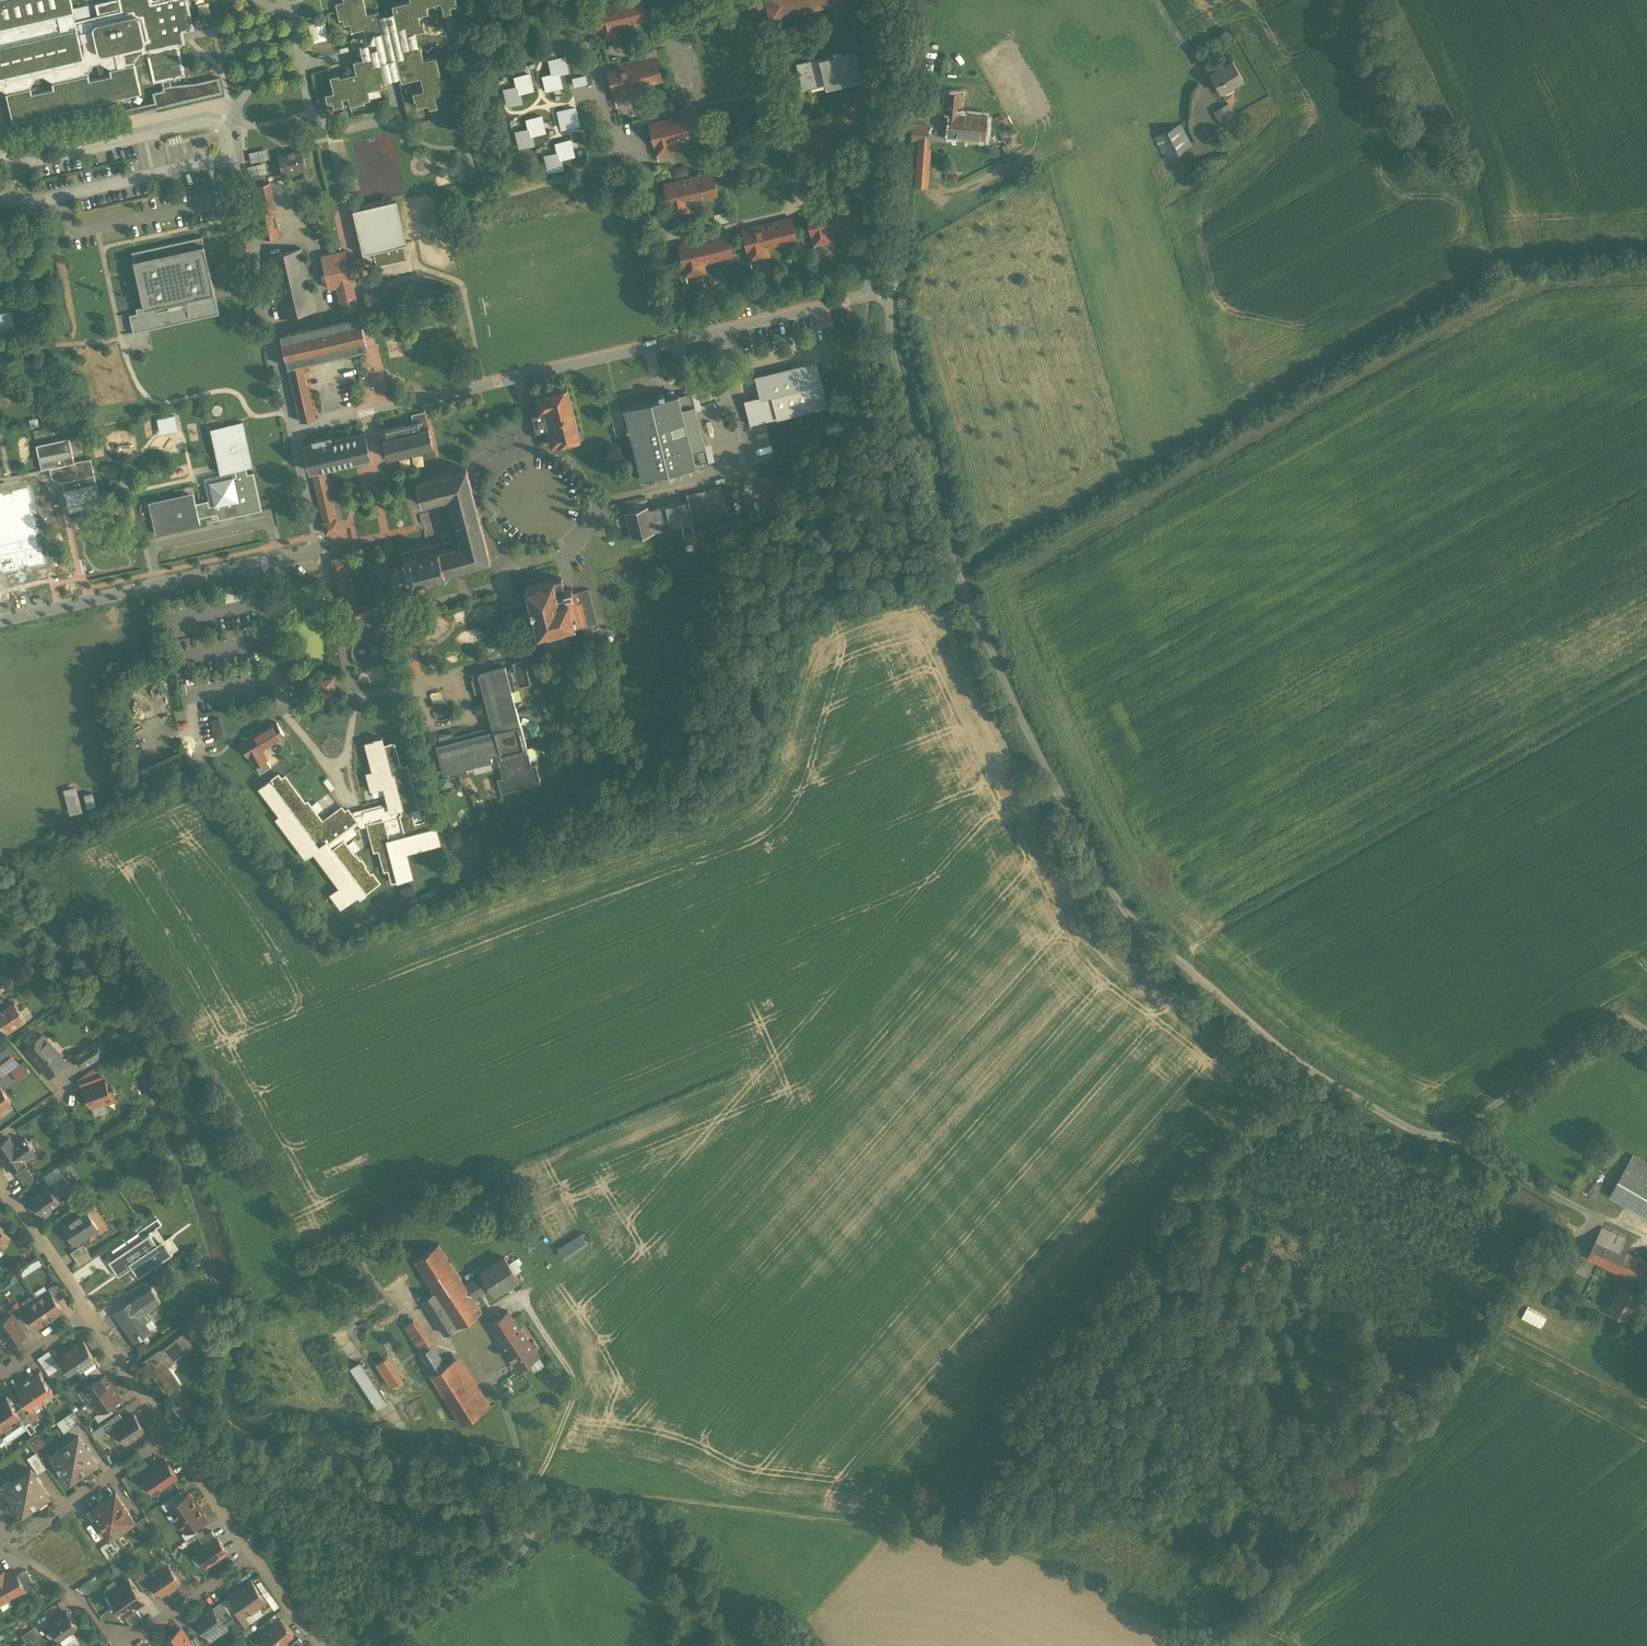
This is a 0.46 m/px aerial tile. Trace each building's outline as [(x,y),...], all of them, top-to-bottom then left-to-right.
[(95,2),(98,14),(75,19),(73,11),(74,11),(72,0),(0,0),(0,87),(5,90),(7,92),(6,92),(13,122),(142,92),(134,62),(139,53),(147,51),(154,80),(161,78),(169,76),(171,78),(179,76),(184,69),(179,48),(174,45),(186,42),(183,31),(195,28),(188,0),(105,0),(95,2)] [(210,0),(206,0),(198,0),(200,12),(212,10),(210,0)] [(379,15),(378,10),(367,13),(364,0),(342,0),(335,2),(339,19),(343,18),(344,24),(350,23),(352,30),(364,28),(365,34),(351,37),(353,46),(360,44),(361,46),(357,47),(359,55),(363,54),(363,56),(353,58),(356,70),(340,74),(339,72),(330,74),(334,89),(325,91),(326,93),(324,94),(325,98),(327,97),(327,100),(332,98),(334,105),(344,103),(343,96),(348,94),(350,103),(359,101),(360,102),(364,102),(363,100),(365,100),(365,98),(370,97),(369,88),(387,84),(386,78),(400,75),(402,80),(421,76),(424,88),(423,88),(413,91),(415,99),(416,99),(417,106),(419,105),(419,106),(423,106),(423,104),(429,103),(430,107),(432,107),(432,108),(436,107),(436,106),(438,105),(435,94),(442,93),(440,86),(446,84),(444,75),(441,76),(436,55),(424,58),(420,43),(418,43),(415,31),(425,29),(423,20),(420,21),(419,14),(429,12),(427,5),(441,1),(441,2),(444,13),(451,11),(450,6),(457,4),(456,0),(408,0),(392,4),(394,12),(379,15)] [(606,5),(607,9),(594,12),(600,34),(612,31),(611,27),(648,18),(643,0),(625,0),(606,5)] [(844,0),(765,0),(769,18),(844,1),(844,0)] [(786,41),(777,43),(780,56),(789,54),(786,41)] [(447,54),(455,53),(454,45),(446,46),(447,54)] [(656,47),(643,50),(645,59),(657,57),(658,56),(656,47)] [(854,49),(796,62),(802,88),(825,83),(826,87),(861,79),(854,49)] [(565,55),(548,59),(551,72),(542,74),(545,90),(563,87),(560,73),(569,71),(565,55)] [(645,59),(620,65),(621,70),(609,73),(614,95),(627,92),(626,88),(662,79),(657,57),(645,59)] [(1232,59),(1210,72),(1221,90),(1243,78),(1232,59)] [(502,88),(506,105),(523,101),(521,92),(534,89),(530,71),(513,75),(515,85),(502,88)] [(585,74),(572,77),(574,86),(587,83),(585,74)] [(169,76),(161,78),(163,86),(162,86),(163,89),(153,91),(156,107),(222,92),(219,76),(196,81),(172,84),(170,78),(171,78),(169,76)] [(987,114),(965,112),(966,108),(961,107),(963,92),(946,90),(944,110),(951,111),(948,135),(985,138),(987,114)] [(667,95),(659,97),(662,110),(670,108),(667,95)] [(1228,101),(1214,110),(1220,121),(1235,113),(1228,101)] [(576,105),(556,109),(561,128),(580,124),(576,105)] [(699,111),(662,119),(663,124),(650,127),(656,149),(668,146),(667,142),(704,133),(699,111)] [(542,113),(525,117),(527,127),(514,130),(518,147),(535,143),(533,135),(546,131),(542,113)] [(928,124),(912,123),(911,139),(918,139),(927,140),(928,124)] [(1180,123),(1155,135),(1166,157),(1191,144),(1180,123)] [(708,134),(700,136),(703,149),(711,147),(708,134)] [(543,154),(547,171),(564,167),(562,158),(575,155),(571,138),(554,141),(556,150),(543,154)] [(927,147),(918,146),(915,185),(924,186),(927,147)] [(302,148),(281,153),(281,151),(278,152),(283,172),(306,167),(302,148)] [(689,162),(676,166),(678,175),(692,171),(689,162)] [(713,171),(676,180),(677,184),(665,187),(670,209),(683,206),(682,202),(718,194),(713,171)] [(274,208),(270,209),(264,183),(251,186),(257,211),(257,212),(263,237),(280,233),(274,208)] [(378,248),(413,241),(404,197),(360,206),(370,258),(380,256),(378,248)] [(856,201),(819,210),(820,214),(807,217),(813,239),(825,236),(824,232),(861,223),(856,201)] [(727,211),(714,213),(716,222),(729,220),(727,211)] [(792,216),(755,225),(756,229),(743,232),(749,255),(761,252),(760,247),(797,239),(792,216)] [(728,232),(691,240),(692,245),(679,248),(685,270),(697,267),(696,263),(733,254),(728,232)] [(203,235),(132,250),(144,304),(136,306),(137,311),(130,313),(133,330),(219,312),(203,235)] [(301,247),(267,255),(281,316),(316,308),(301,248),(302,248),(301,247)] [(345,318),(280,333),(288,366),(304,362),(367,348),(360,315),(346,250),(321,255),(329,287),(337,285),(345,318)] [(861,255),(848,257),(849,266),(862,264),(861,255)] [(810,267),(797,269),(799,278),(812,276),(810,267)] [(752,280),(739,283),(741,292),(754,289),(752,280)] [(384,286),(364,290),(369,313),(389,308),(384,286)] [(417,312),(404,315),(406,324),(419,321),(417,312)] [(759,396),(744,399),(750,425),(777,418),(820,408),(823,407),(827,406),(821,383),(816,360),(754,375),(759,396)] [(304,362),(288,366),(300,420),(317,416),(304,362)] [(567,386),(536,394),(540,409),(540,411),(532,413),(536,430),(547,427),(552,444),(580,436),(576,420),(575,418),(575,416),(574,414),(567,386)] [(660,398),(623,407),(641,479),(668,473),(669,477),(674,475),(673,471),(697,465),(679,393),(665,396),(664,392),(658,393),(660,398)] [(413,422),(385,429),(385,430),(386,430),(387,436),(383,437),(388,456),(433,445),(429,425),(423,427),(422,420),(426,419),(424,411),(411,413),(413,422)] [(179,413),(160,415),(163,430),(182,428),(179,413)] [(32,417),(33,425),(42,424),(41,416),(32,417)] [(243,421),(214,427),(224,472),(235,469),(236,475),(210,480),(215,503),(209,504),(208,499),(196,501),(194,494),(149,503),(156,532),(201,522),(199,516),(211,514),(212,520),(262,509),(254,471),(247,472),(246,467),(253,465),(243,421)] [(365,431),(332,438),(331,434),(328,435),(326,435),(312,439),(313,443),(305,445),(311,469),(312,469),(325,466),(370,456),(365,431)] [(82,450),(79,435),(36,444),(42,469),(50,467),(52,477),(60,481),(62,481),(67,506),(100,499),(91,457),(74,461),(72,452),(82,450)] [(770,461),(764,462),(767,475),(773,474),(770,461)] [(336,517),(325,466),(312,469),(324,520),(323,520),(326,532),(340,529),(337,517),(336,517)] [(466,467),(417,479),(417,480),(422,503),(423,503),(449,496),(461,542),(451,544),(450,538),(451,538),(451,537),(400,550),(401,551),(402,551),(403,556),(405,556),(404,555),(406,555),(406,556),(415,553),(415,552),(416,552),(416,553),(426,551),(425,549),(427,549),(427,550),(436,548),(436,547),(437,546),(438,547),(439,547),(445,572),(444,573),(444,574),(443,574),(443,573),(434,575),(434,576),(433,577),(432,576),(423,578),(423,579),(422,579),(422,578),(412,581),(413,582),(412,582),(412,584),(413,585),(412,585),(411,585),(411,587),(410,587),(410,588),(448,578),(448,577),(447,578),(445,572),(446,572),(491,560),(466,467)] [(0,490),(0,572),(47,561),(30,483),(0,490)] [(688,499),(649,508),(654,531),(663,528),(663,529),(728,513),(722,491),(721,485),(687,493),(688,499)] [(738,487),(722,491),(728,513),(743,509),(738,487)] [(647,506),(627,511),(626,511),(625,511),(632,537),(654,531),(649,508),(648,507),(648,506),(648,505),(647,506)] [(737,519),(717,524),(719,530),(739,525),(737,519)] [(714,525),(698,529),(700,535),(716,531),(714,525)] [(416,552),(415,552),(415,553),(406,556),(406,555),(404,555),(405,556),(403,556),(405,560),(397,562),(396,560),(395,561),(396,563),(393,568),(391,568),(391,569),(393,569),(395,575),(393,576),(394,577),(396,576),(401,579),(400,581),(402,581),(403,586),(403,587),(404,587),(411,585),(412,585),(413,585),(412,584),(412,582),(413,582),(412,581),(422,578),(422,579),(423,579),(423,578),(432,576),(433,577),(434,576),(434,575),(443,573),(443,574),(444,574),(444,573),(445,572),(439,547),(438,547),(437,546),(436,547),(436,548),(427,550),(427,549),(425,549),(426,551),(416,553),(416,552)] [(335,570),(344,608),(347,618),(367,613),(367,614),(373,613),(373,612),(394,606),(391,596),(359,604),(358,604),(348,567),(349,567),(346,554),(332,558),(334,570),(335,570)] [(551,579),(525,586),(537,635),(574,626),(575,628),(598,623),(589,588),(575,591),(573,591),(572,587),(565,589),(561,576),(551,579)] [(244,587),(224,592),(226,601),(246,597),(244,587)] [(511,668),(507,669),(506,665),(479,672),(480,676),(471,678),(475,693),(480,691),(490,731),(486,732),(484,728),(454,736),(453,731),(438,734),(441,743),(436,744),(443,771),(448,770),(449,774),(468,769),(467,765),(492,758),(490,748),(495,747),(502,776),(497,778),(501,792),(541,782),(536,763),(531,764),(512,688),(516,687),(515,683),(517,682),(519,686),(531,683),(525,658),(512,661),(514,670),(512,671),(511,668)] [(558,663),(550,665),(552,674),(560,671),(558,663)] [(333,677),(319,680),(323,696),(337,693),(333,677)] [(433,690),(436,699),(443,698),(441,691),(444,691),(443,687),(433,690)] [(219,737),(228,734),(223,715),(213,717),(219,737)] [(277,721),(241,742),(249,754),(255,764),(256,764),(261,771),(271,765),(267,758),(267,757),(261,747),(284,733),(277,721)] [(553,722),(544,725),(547,733),(555,731),(553,722)] [(385,801),(350,810),(347,805),(344,808),(340,803),(320,819),(281,767),(256,786),(276,813),(273,816),(304,857),(312,851),(337,883),(327,890),(339,907),(357,893),(359,896),(379,881),(346,838),(356,830),(350,822),(353,820),(357,819),(358,823),(366,821),(372,849),(377,848),(382,869),(387,867),(390,881),(412,876),(406,851),(439,843),(434,823),(427,825),(426,819),(421,820),(407,763),(400,765),(394,740),(383,743),(380,734),(362,739),(369,768),(363,769),(368,788),(364,789),(367,800),(383,796),(385,801)] [(180,751),(140,769),(146,784),(186,766),(180,751)] [(566,782),(558,785),(560,793),(569,791),(566,782)] [(75,787),(66,790),(72,811),(81,809),(75,787)] [(92,792),(85,793),(89,807),(95,805),(92,792)] [(502,802),(493,804),(495,813),(504,811),(502,802)] [(476,819),(468,821),(470,829),(478,827),(476,819)] [(403,886),(406,895),(419,891),(416,882),(403,886)] [(2,1011),(0,1008),(0,1022),(6,1032),(26,1018),(15,1002),(2,1011)] [(42,1034),(26,1048),(49,1075),(65,1061),(55,1050),(54,1051),(46,1041),(47,1040),(47,1039),(46,1040),(42,1035),(43,1035),(42,1034)] [(96,1041),(75,1055),(83,1066),(104,1052),(96,1041)] [(21,1063),(10,1071),(18,1081),(28,1073),(21,1063)] [(105,1079),(84,1086),(91,1105),(104,1100),(105,1103),(113,1100),(114,1100),(114,1099),(115,1097),(112,1089),(109,1091),(105,1079)] [(0,1087),(0,1109),(11,1101),(0,1087)] [(15,1144),(10,1137),(0,1144),(0,1153),(11,1169),(25,1160),(25,1159),(31,1155),(28,1151),(32,1147),(25,1137),(15,1144)] [(1481,1160),(1466,1151),(1459,1164),(1474,1173),(1481,1160)] [(127,1157),(132,1169),(143,1164),(137,1152),(127,1157)] [(1633,1154),(1610,1194),(1646,1215),(1646,1162),(1633,1154)] [(26,1165),(16,1172),(26,1186),(36,1179),(26,1165)] [(49,1184),(30,1197),(41,1213),(60,1200),(56,1193),(70,1183),(64,1174),(49,1184)] [(75,1204),(86,1199),(82,1190),(71,1196),(75,1204)] [(86,1208),(62,1224),(75,1243),(99,1227),(86,1208)] [(1568,1221),(1557,1214),(1554,1220),(1565,1226),(1568,1221)] [(1628,1251),(1633,1241),(1602,1226),(1588,1255),(1628,1275),(1638,1280),(1646,1262),(1646,1260),(1628,1251)] [(0,1228),(0,1246),(3,1247),(7,1243),(7,1240),(9,1239),(0,1228)] [(581,1233),(558,1248),(563,1255),(585,1241),(581,1233)] [(84,1242),(71,1251),(79,1264),(92,1256),(84,1242)] [(464,1280),(438,1242),(414,1257),(435,1289),(423,1296),(426,1301),(446,1331),(481,1309),(482,1308),(474,1295),(465,1283),(464,1280)] [(504,1254),(481,1269),(483,1272),(465,1283),(474,1295),(491,1284),(495,1291),(505,1285),(504,1283),(508,1281),(510,1284),(519,1279),(520,1278),(504,1254)] [(26,1273),(45,1262),(42,1256),(23,1267),(26,1273)] [(1628,1275),(1623,1283),(1610,1307),(1628,1316),(1640,1292),(1634,1288),(1638,1280),(1628,1275)] [(146,1279),(126,1292),(131,1300),(151,1286),(146,1279)] [(63,1296),(54,1283),(48,1288),(49,1289),(57,1300),(63,1296)] [(151,1286),(131,1300),(113,1312),(134,1342),(154,1328),(143,1312),(161,1299),(151,1286)] [(57,1300),(49,1289),(37,1298),(50,1318),(63,1309),(57,1300)] [(37,1298),(24,1307),(31,1317),(38,1326),(50,1318),(37,1298)] [(24,1307),(23,1305),(16,1309),(21,1316),(25,1322),(31,1317),(24,1307)] [(537,1353),(508,1308),(489,1320),(519,1365),(537,1353)] [(11,1314),(0,1322),(0,1327),(12,1344),(26,1335),(24,1332),(15,1319),(11,1314)] [(25,1322),(21,1316),(15,1319),(24,1332),(29,1328),(25,1322)] [(429,1342),(413,1317),(404,1323),(420,1348),(429,1342)] [(161,1351),(156,1355),(155,1352),(145,1359),(167,1390),(179,1382),(167,1364),(193,1344),(184,1332),(161,1350),(161,1351)] [(83,1339),(59,1356),(69,1370),(81,1362),(84,1367),(96,1358),(83,1339)] [(432,1342),(417,1352),(427,1368),(442,1358),(432,1342)] [(52,1355),(42,1362),(50,1373),(60,1366),(52,1355)] [(402,1377),(387,1355),(377,1362),(391,1384),(402,1377)] [(368,1357),(356,1363),(377,1408),(390,1402),(368,1357)] [(485,1407),(453,1357),(445,1362),(431,1372),(441,1387),(451,1403),(453,1406),(463,1421),(485,1407)] [(96,1358),(84,1367),(88,1372),(100,1363),(96,1358)] [(442,1358),(427,1368),(430,1373),(431,1372),(445,1362),(442,1358)] [(515,1383),(519,1380),(514,1371),(509,1374),(515,1383)] [(40,1372),(30,1378),(30,1377),(25,1381),(25,1382),(16,1388),(21,1395),(26,1403),(27,1403),(31,1410),(55,1394),(50,1387),(50,1386),(44,1379),(45,1379),(45,1378),(44,1379),(40,1372)] [(105,1373),(84,1388),(92,1399),(114,1384),(110,1378),(109,1379),(105,1373)] [(114,1384),(92,1399),(100,1411),(121,1396),(117,1390),(118,1390),(114,1384)] [(441,1387),(421,1394),(427,1411),(451,1403),(441,1387)] [(66,1399),(60,1390),(55,1394),(61,1403),(66,1399)] [(6,1396),(0,1401),(0,1434),(2,1436),(23,1422),(23,1421),(16,1411),(6,1396)] [(186,1398),(174,1406),(183,1418),(194,1410),(186,1398)] [(26,1414),(21,1407),(16,1411),(23,1421),(23,1422),(24,1424),(30,1420),(26,1414)] [(37,1419),(31,1410),(26,1414),(30,1420),(32,1423),(37,1419)] [(74,1410),(57,1421),(64,1431),(81,1420),(74,1410)] [(134,1412),(115,1425),(115,1426),(115,1427),(115,1430),(117,1434),(121,1434),(126,1442),(145,1429),(134,1412)] [(109,1418),(101,1423),(107,1431),(115,1426),(115,1425),(109,1418)] [(79,1435),(52,1453),(70,1480),(97,1462),(90,1452),(91,1451),(87,1445),(86,1446),(79,1435)] [(47,1467),(36,1451),(28,1457),(39,1473),(47,1467)] [(165,1459),(143,1474),(151,1486),(150,1491),(152,1493),(154,1493),(157,1494),(159,1493),(159,1492),(160,1488),(177,1476),(165,1459)] [(31,1468),(7,1484),(6,1489),(23,1513),(50,1494),(31,1468)] [(134,1468),(129,1471),(133,1478),(139,1474),(134,1468)] [(177,1500),(169,1506),(170,1507),(178,1519),(197,1505),(189,1492),(177,1500)] [(116,1493),(91,1510),(109,1536),(134,1519),(116,1493)] [(173,1495),(162,1503),(166,1509),(170,1507),(169,1506),(177,1500),(173,1495)] [(197,1505),(178,1519),(186,1530),(186,1531),(194,1525),(206,1517),(197,1505)] [(146,1515),(136,1522),(143,1533),(153,1525),(146,1515)] [(194,1525),(186,1531),(186,1530),(182,1533),(186,1539),(198,1531),(194,1525)] [(212,1529),(199,1538),(204,1546),(217,1537),(212,1529)] [(204,1546),(197,1551),(206,1565),(227,1551),(218,1536),(217,1537),(204,1546)] [(111,1539),(101,1546),(108,1557),(118,1549),(111,1539)] [(123,1555),(113,1562),(120,1572),(125,1568),(130,1575),(135,1572),(123,1555)] [(150,1576),(150,1577),(157,1587),(162,1594),(167,1590),(168,1592),(175,1587),(174,1585),(180,1581),(168,1564),(150,1576)] [(14,1568),(5,1573),(3,1570),(0,1572),(0,1576),(11,1596),(24,1588),(25,1588),(17,1573),(14,1568)] [(26,1568),(17,1573),(25,1588),(24,1588),(26,1591),(36,1585),(26,1568)] [(150,1576),(146,1570),(136,1577),(147,1594),(157,1587),(150,1577),(150,1576)] [(0,1576),(0,1602),(11,1596),(0,1576)] [(251,1578),(229,1593),(238,1606),(245,1615),(245,1614),(257,1606),(258,1605),(259,1606),(266,1601),(265,1600),(266,1600),(251,1578)] [(129,1579),(109,1592),(116,1603),(137,1590),(129,1579)] [(137,1590),(116,1603),(124,1615),(144,1601),(137,1590)] [(230,1612),(221,1600),(212,1607),(223,1623),(233,1616),(230,1612)] [(212,1607),(212,1606),(196,1617),(209,1636),(216,1631),(217,1628),(224,1623),(223,1623),(212,1607)] [(238,1606),(230,1612),(233,1616),(241,1628),(250,1621),(245,1614),(245,1615),(238,1606)] [(257,1606),(245,1614),(250,1621),(263,1613),(257,1606)] [(67,1611),(50,1622),(61,1638),(77,1626),(67,1611)] [(261,1634),(271,1645),(285,1645),(282,1643),(294,1633),(281,1618),(261,1634)] [(181,1628),(165,1639),(170,1645),(194,1645),(181,1628)] [(289,1644),(291,1645),(297,1645),(301,1643),(303,1641),(299,1636),(289,1644)]
